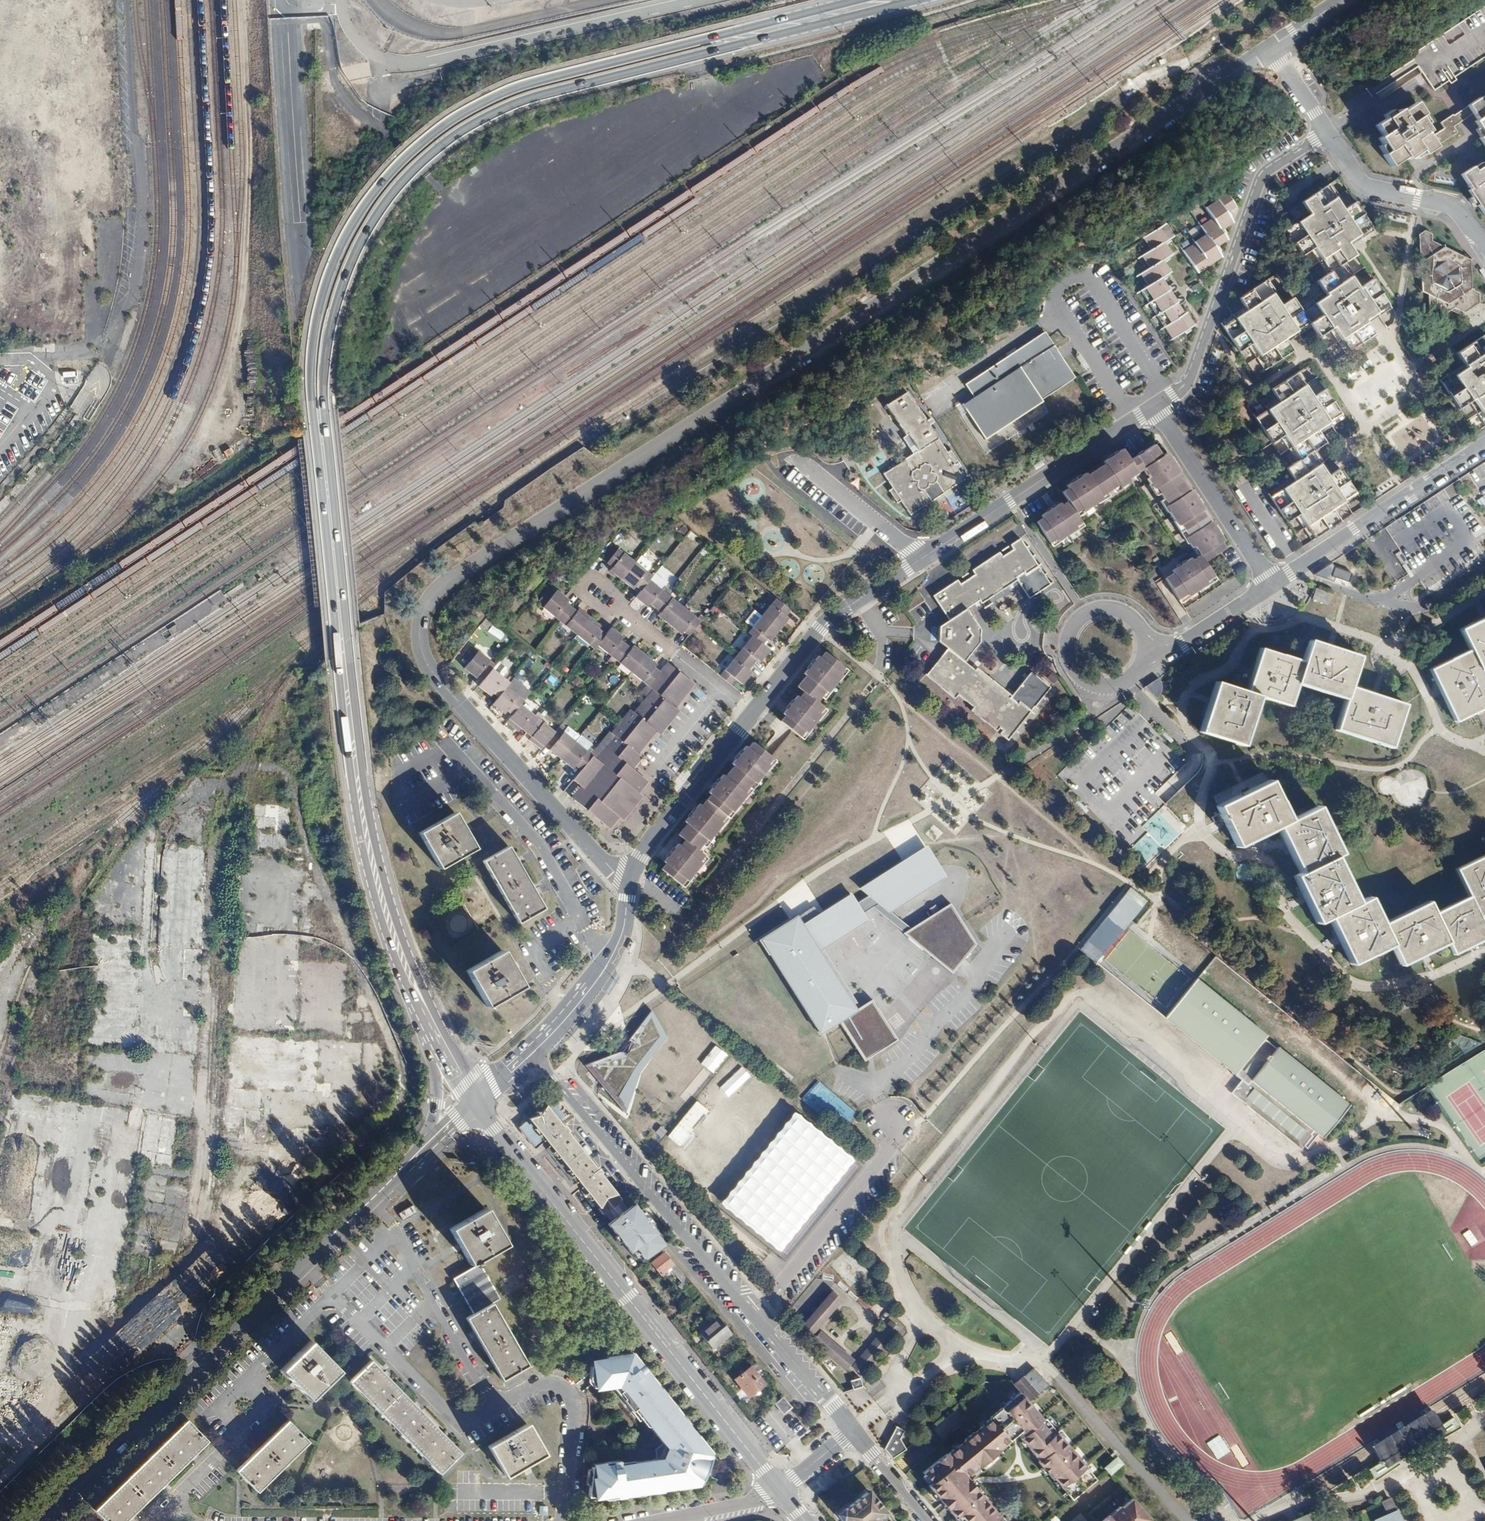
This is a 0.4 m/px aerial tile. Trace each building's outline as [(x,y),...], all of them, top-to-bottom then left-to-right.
[(1419,77),(1422,83),(1430,96),(1484,61),(1484,9),(1407,60),(1410,64),(1369,90),(1378,104),(1419,77)] [(1375,125),(1382,135),(1378,137),(1388,153),(1383,156),(1390,166),(1405,156),(1407,159),(1420,151),(1424,156),(1457,135),(1453,128),(1474,115),(1478,121),(1475,123),(1483,136),(1479,139),(1484,148),(1484,99),(1482,101),(1479,96),(1440,122),(1443,127),(1429,136),(1426,131),(1428,130),(1419,116),(1423,113),(1416,101),(1400,111),(1399,110),(1375,125)] [(1477,171),(1474,167),(1461,176),(1469,188),(1465,191),(1482,217),(1484,215),(1484,165),(1477,171)] [(1292,201),(1299,213),(1273,229),(1290,255),(1304,246),(1319,271),(1334,264),(1346,255),(1337,241),(1361,225),(1344,201),(1334,208),(1318,184),(1292,201)] [(1210,206),(1220,221),(1230,214),(1220,199),(1210,206)] [(1205,224),(1214,237),(1226,229),(1220,221),(1210,206),(1198,214),(1205,224)] [(1199,241),(1208,255),(1220,246),(1214,237),(1205,224),(1193,233),(1199,241)] [(1158,231),(1136,246),(1143,258),(1156,249),(1166,243),(1158,231)] [(1424,231),(1417,235),(1420,292),(1428,296),(1428,315),(1435,319),(1454,308),(1464,313),(1479,303),(1478,294),(1470,289),(1469,260),(1431,241),(1431,234),(1424,231)] [(1187,251),(1201,272),(1214,263),(1208,255),(1199,241),(1186,249),(1187,251)] [(1154,266),(1164,260),(1156,249),(1143,258),(1134,264),(1141,275),(1154,266)] [(1187,251),(1176,258),(1190,280),(1201,272),(1187,251)] [(1319,271),(1307,282),(1316,296),(1293,309),(1299,321),(1309,335),(1323,326),(1339,350),(1364,334),(1354,319),(1378,305),(1362,279),(1348,287),(1334,264),(1319,271)] [(1132,281),(1140,292),(1153,284),(1162,279),(1154,266),(1141,275),(1132,281)] [(1283,295),(1272,301),(1256,278),(1228,297),(1238,312),(1215,326),(1230,351),(1242,343),(1257,367),(1283,351),(1274,336),(1299,321),(1293,309),(1283,295)] [(1134,296),(1141,309),(1161,296),(1153,284),(1140,292),(1134,296)] [(1150,321),(1169,309),(1161,296),(1141,309),(1150,321)] [(1150,321),(1158,334),(1177,322),(1169,309),(1150,321)] [(1177,322),(1158,334),(1165,346),(1186,333),(1179,321),(1177,322)] [(1446,346),(1455,361),(1429,377),(1446,403),(1461,393),(1476,417),(1484,411),(1484,357),(1470,332),(1446,346)] [(1056,350),(1045,333),(966,386),(975,399),(964,407),(987,442),(1043,404),(1041,401),(1075,379),(1059,354),(1056,350)] [(1306,427),(1331,412),(1313,385),(1300,393),(1285,369),(1258,386),(1266,399),(1244,415),(1262,441),(1273,433),(1287,455),(1300,448),(1313,439),(1306,427)] [(930,430),(906,396),(885,410),(904,442),(909,439),(919,455),(915,457),(922,469),(911,477),(904,466),(883,480),(892,494),(887,499),(895,510),(900,507),(910,522),(965,485),(955,471),(960,468),(951,455),(948,457),(930,430)] [(1056,494),(1063,504),(1058,508),(1055,503),(1035,515),(1038,520),(1031,524),(1044,545),(1051,540),(1053,543),(1072,531),(1071,528),(1076,525),(1069,516),(1077,511),(1079,514),(1097,502),(1095,499),(1113,488),(1114,490),(1124,485),(1122,482),(1132,476),(1138,472),(1143,480),(1141,481),(1147,492),(1150,490),(1160,506),(1157,508),(1170,527),(1173,526),(1180,537),(1178,539),(1182,546),(1185,545),(1192,551),(1186,555),(1185,553),(1156,571),(1164,582),(1171,592),(1179,587),(1182,590),(1201,580),(1198,576),(1205,571),(1196,556),(1217,542),(1161,456),(1157,459),(1150,447),(1123,463),(1118,455),(1056,494)] [(1287,455),(1275,465),(1283,476),(1258,492),(1275,517),(1286,510),(1302,534),(1328,517),(1320,506),(1345,490),(1329,465),(1316,473),(1300,448),(1287,455)] [(1007,741),(1030,713),(1018,703),(1017,704),(1008,697),(1009,696),(976,668),(974,671),(964,662),(981,642),(979,626),(968,610),(1036,565),(1019,540),(1010,546),(1012,549),(1001,556),(999,553),(973,570),(975,574),(960,584),(958,580),(934,596),(950,620),(940,627),(940,642),(948,649),(927,674),(954,697),(956,694),(973,708),(971,711),(995,731),(997,728),(1001,731),(999,734),(1007,741)] [(620,581),(634,564),(616,550),(605,563),(610,568),(607,571),(611,574),(620,581)] [(634,564),(620,581),(635,595),(647,581),(650,577),(634,564)] [(650,612),(664,595),(647,581),(635,595),(633,598),(650,612)] [(1311,601),(1327,604),(1330,592),(1314,589),(1311,601)] [(536,604),(559,622),(570,608),(564,604),(567,600),(555,591),(550,598),(545,594),(536,604)] [(667,625),(680,608),(664,595),(650,612),(667,625)] [(758,617),(775,630),(785,618),(782,616),(787,610),(773,599),(758,617)] [(1332,599),(1325,611),(1332,615),(1339,603),(1332,599)] [(716,617),(720,611),(712,606),(708,612),(716,617)] [(570,608),(559,622),(576,636),(589,619),(577,608),(574,611),(570,608)] [(680,608),(667,625),(679,635),(681,632),(687,637),(698,624),(698,623),(680,608)] [(1341,621),(1356,627),(1360,615),(1345,610),(1341,621)] [(758,617),(745,633),(749,637),(758,645),(763,639),(766,641),(775,630),(758,617)] [(1459,631),(1469,652),(1429,672),(1454,723),(1484,708),(1484,683),(1480,672),(1484,669),(1484,618),(1459,631)] [(589,619),(576,636),(592,650),(595,646),(604,635),(599,631),(601,628),(589,619)] [(595,646),(612,659),(623,646),(619,642),(621,638),(609,628),(604,635),(595,646)] [(749,637),(735,654),(748,665),(753,659),(756,662),(765,651),(758,645),(749,637)] [(1243,741),(1259,693),(1287,703),(1295,680),(1344,695),(1335,725),(1390,742),(1403,700),(1348,683),(1357,653),(1308,638),(1301,661),(1262,647),(1247,689),(1218,680),(1202,727),(1243,741)] [(623,646),(612,659),(629,673),(642,655),(630,645),(627,649),(623,646)] [(491,663),(474,648),(465,658),(471,663),(466,668),(478,679),(480,676),(491,663)] [(798,684),(804,689),(801,694),(799,692),(784,711),(786,712),(781,718),(802,734),(806,729),(809,731),(824,712),(821,710),(825,706),(818,700),(827,689),(829,691),(843,673),(841,672),(846,666),(826,649),(821,655),(819,654),(805,671),(807,673),(798,684)] [(735,654),(716,676),(728,686),(733,679),(738,684),(748,672),(744,669),(748,665),(735,654)] [(642,655),(629,673),(647,687),(658,674),(651,669),(654,665),(642,655)] [(507,668),(499,661),(495,666),(484,680),(479,686),(490,695),(493,692),(498,696),(508,683),(502,677),(507,672),(507,668)] [(482,678),(484,680),(495,666),(491,663),(480,676),(482,678)] [(595,760),(591,757),(580,770),(571,780),(579,785),(570,798),(604,825),(614,814),(618,817),(638,794),(633,790),(643,779),(628,766),(637,755),(632,751),(650,728),(655,732),(674,709),(670,705),(689,682),(666,664),(658,674),(647,687),(650,690),(632,713),(628,710),(618,722),(609,734),(613,738),(600,753),(595,760)] [(1048,671),(1043,684),(1051,688),(1057,675),(1048,671)] [(512,679),(508,683),(498,696),(492,703),(505,714),(508,711),(512,714),(521,704),(529,693),(512,679)] [(537,718),(521,704),(512,714),(508,720),(516,728),(519,730),(521,727),(526,732),(537,718)] [(553,731),(537,718),(526,732),(532,736),(530,739),(532,741),(540,747),(545,741),(553,731)] [(552,746),(563,733),(556,727),(553,731),(545,741),(552,746)] [(560,758),(573,742),(563,733),(552,746),(549,749),(552,751),(560,758)] [(578,735),(573,742),(560,758),(573,768),(575,766),(580,770),(591,757),(584,751),(589,744),(578,735)] [(665,859),(661,864),(679,880),(685,873),(688,876),(702,859),(699,856),(703,851),(697,845),(705,835),(707,836),(722,818),(720,816),(729,806),(730,807),(745,790),(743,788),(752,777),(754,779),(768,761),(766,758),(771,754),(750,737),(746,743),(743,741),(729,758),(731,761),(722,771),(720,770),(706,787),(709,789),(700,800),(697,798),(683,816),(685,818),(677,829),(683,835),(679,840),(677,838),(663,856),(665,859)] [(1217,806),(1236,846),(1275,826),(1299,873),(1295,874),(1318,921),(1327,917),(1351,964),(1392,945),(1401,966),(1448,942),(1453,953),(1484,938),(1484,926),(1480,915),(1484,913),(1484,855),(1457,870),(1469,896),(1434,915),(1429,904),(1382,928),(1368,898),(1356,903),(1333,856),(1337,854),(1314,809),(1288,821),(1269,781),(1217,806)] [(459,801),(423,822),(444,856),(465,844),(479,836),(459,801)] [(1159,810),(1142,826),(1163,849),(1180,834),(1159,810)] [(545,900),(511,839),(484,855),(520,915),(545,900)] [(858,1053),(863,1061),(897,1040),(871,999),(856,1007),(820,949),(868,918),(864,911),(872,906),(951,974),(975,944),(962,923),(949,903),(910,928),(889,911),(944,877),(925,847),(902,862),(859,889),(868,896),(855,904),(850,895),(823,911),(817,915),(812,907),(796,917),(795,916),(789,920),(757,940),(766,955),(768,954),(819,1033),(838,1021),(858,1053)] [(1122,930),(1108,917),(1085,942),(1100,955),(1122,930)] [(505,934),(470,955),(490,990),(500,984),(526,969),(505,934)] [(1294,1050),(1290,1056),(1278,1046),(1277,1048),(1264,1038),(1267,1034),(1197,976),(1165,1015),(1244,1080),(1233,1093),(1246,1104),(1244,1105),(1253,1113),(1254,1111),(1298,1148),(1302,1144),(1306,1147),(1317,1133),(1322,1138),(1350,1106),(1300,1064),(1304,1059),(1294,1050)] [(665,1037),(650,1010),(620,1050),(616,1052),(585,1063),(590,1070),(625,1113),(641,1069),(665,1037)] [(818,1080),(802,1099),(842,1131),(857,1113),(818,1080)] [(618,1196),(599,1173),(601,1171),(597,1166),(595,1168),(566,1132),(568,1130),(564,1124),(561,1126),(544,1105),(538,1113),(528,1118),(518,1125),(534,1146),(545,1138),(602,1209),(618,1196)] [(717,1206),(780,1250),(849,1154),(786,1109),(717,1206)] [(659,1125),(655,1132),(662,1136),(666,1130),(659,1125)] [(641,1264),(662,1248),(664,1246),(632,1203),(605,1226),(634,1262),(639,1262),(641,1264)] [(414,1206),(399,1214),(400,1216),(403,1221),(418,1213),(414,1206)] [(470,1264),(473,1262),(479,1259),(506,1243),(486,1208),(450,1228),(460,1246),(470,1264)] [(1470,1229),(1463,1233),(1469,1246),(1477,1242),(1470,1229)] [(672,1266),(663,1253),(650,1263),(661,1277),(663,1276),(661,1274),(672,1266)] [(501,1297),(479,1259),(473,1262),(475,1266),(453,1278),(460,1291),(473,1313),(493,1302),(501,1297)] [(832,1289),(800,1323),(811,1334),(843,1299),(832,1289)] [(529,1364),(493,1302),(473,1313),(467,1317),(475,1332),(493,1363),(503,1379),(529,1364)] [(718,1316),(699,1330),(712,1347),(731,1332),(718,1316)] [(889,1319),(851,1366),(862,1376),(901,1329),(889,1319)] [(819,1329),(810,1340),(845,1369),(854,1358),(819,1329)] [(310,1341),(278,1369),(306,1400),(338,1371),(310,1341)] [(610,1358),(596,1361),(598,1374),(600,1391),(622,1388),(670,1448),(666,1460),(615,1467),(615,1465),(607,1466),(607,1464),(596,1465),(598,1479),(595,1479),(597,1501),(701,1486),(709,1467),(713,1455),(642,1365),(640,1367),(631,1356),(633,1354),(633,1353),(610,1356),(610,1358)] [(371,1362),(349,1383),(437,1475),(459,1454),(443,1438),(413,1407),(384,1376),(371,1362)] [(765,1383),(750,1365),(734,1378),(748,1396),(765,1383)] [(1022,1393),(1029,1401),(1048,1385),(1033,1367),(1013,1383),(1018,1390),(1022,1393)] [(864,1386),(874,1397),(885,1387),(875,1375),(864,1386)] [(860,1377),(849,1379),(852,1389),(862,1386),(860,1377)] [(1065,1504),(1094,1480),(1029,1401),(1022,1393),(988,1420),(989,1421),(978,1430),(980,1432),(974,1436),(973,1434),(961,1444),(963,1446),(958,1449),(956,1448),(946,1457),(945,1456),(922,1475),(929,1484),(926,1486),(943,1507),(954,1520),(991,1520),(995,1518),(963,1480),(971,1473),(972,1474),(995,1455),(994,1453),(1000,1448),(1001,1449),(1005,1445),(1005,1443),(1014,1436),(1016,1440),(1014,1443),(1033,1465),(1031,1467),(1045,1483),(1047,1482),(1065,1504)] [(782,1396),(774,1402),(782,1414),(791,1408),(782,1396)] [(1399,1461),(1433,1440),(1436,1445),(1460,1429),(1453,1418),(1442,1425),(1433,1412),(1372,1449),(1381,1463),(1369,1470),(1376,1482),(1401,1466),(1399,1461)] [(91,1508),(103,1520),(123,1520),(129,1515),(160,1486),(192,1456),(206,1442),(185,1419),(91,1508)] [(286,1423),(235,1472),(255,1493),(307,1444),(286,1423)] [(525,1425),(486,1446),(502,1476),(520,1466),(524,1464),(528,1462),(541,1455),(525,1425)] [(894,1428),(881,1449),(890,1459),(904,1450),(897,1439),(902,1432),(894,1428)] [(1219,1435),(1206,1442),(1216,1460),(1229,1452),(1219,1435)] [(1102,1467),(1109,1475),(1123,1463),(1116,1455),(1102,1467)] [(837,1513),(843,1520),(883,1520),(879,1516),(882,1512),(864,1490),(837,1513)] [(1396,1511),(1391,1499),(1384,1502),(1389,1514),(1374,1520),(1402,1520),(1397,1510),(1396,1511)] [(1148,1520),(1129,1500),(1118,1510),(1115,1507),(1097,1520),(1147,1520),(1148,1520)] [(538,1504),(537,1514),(546,1515),(547,1505),(538,1504)]
